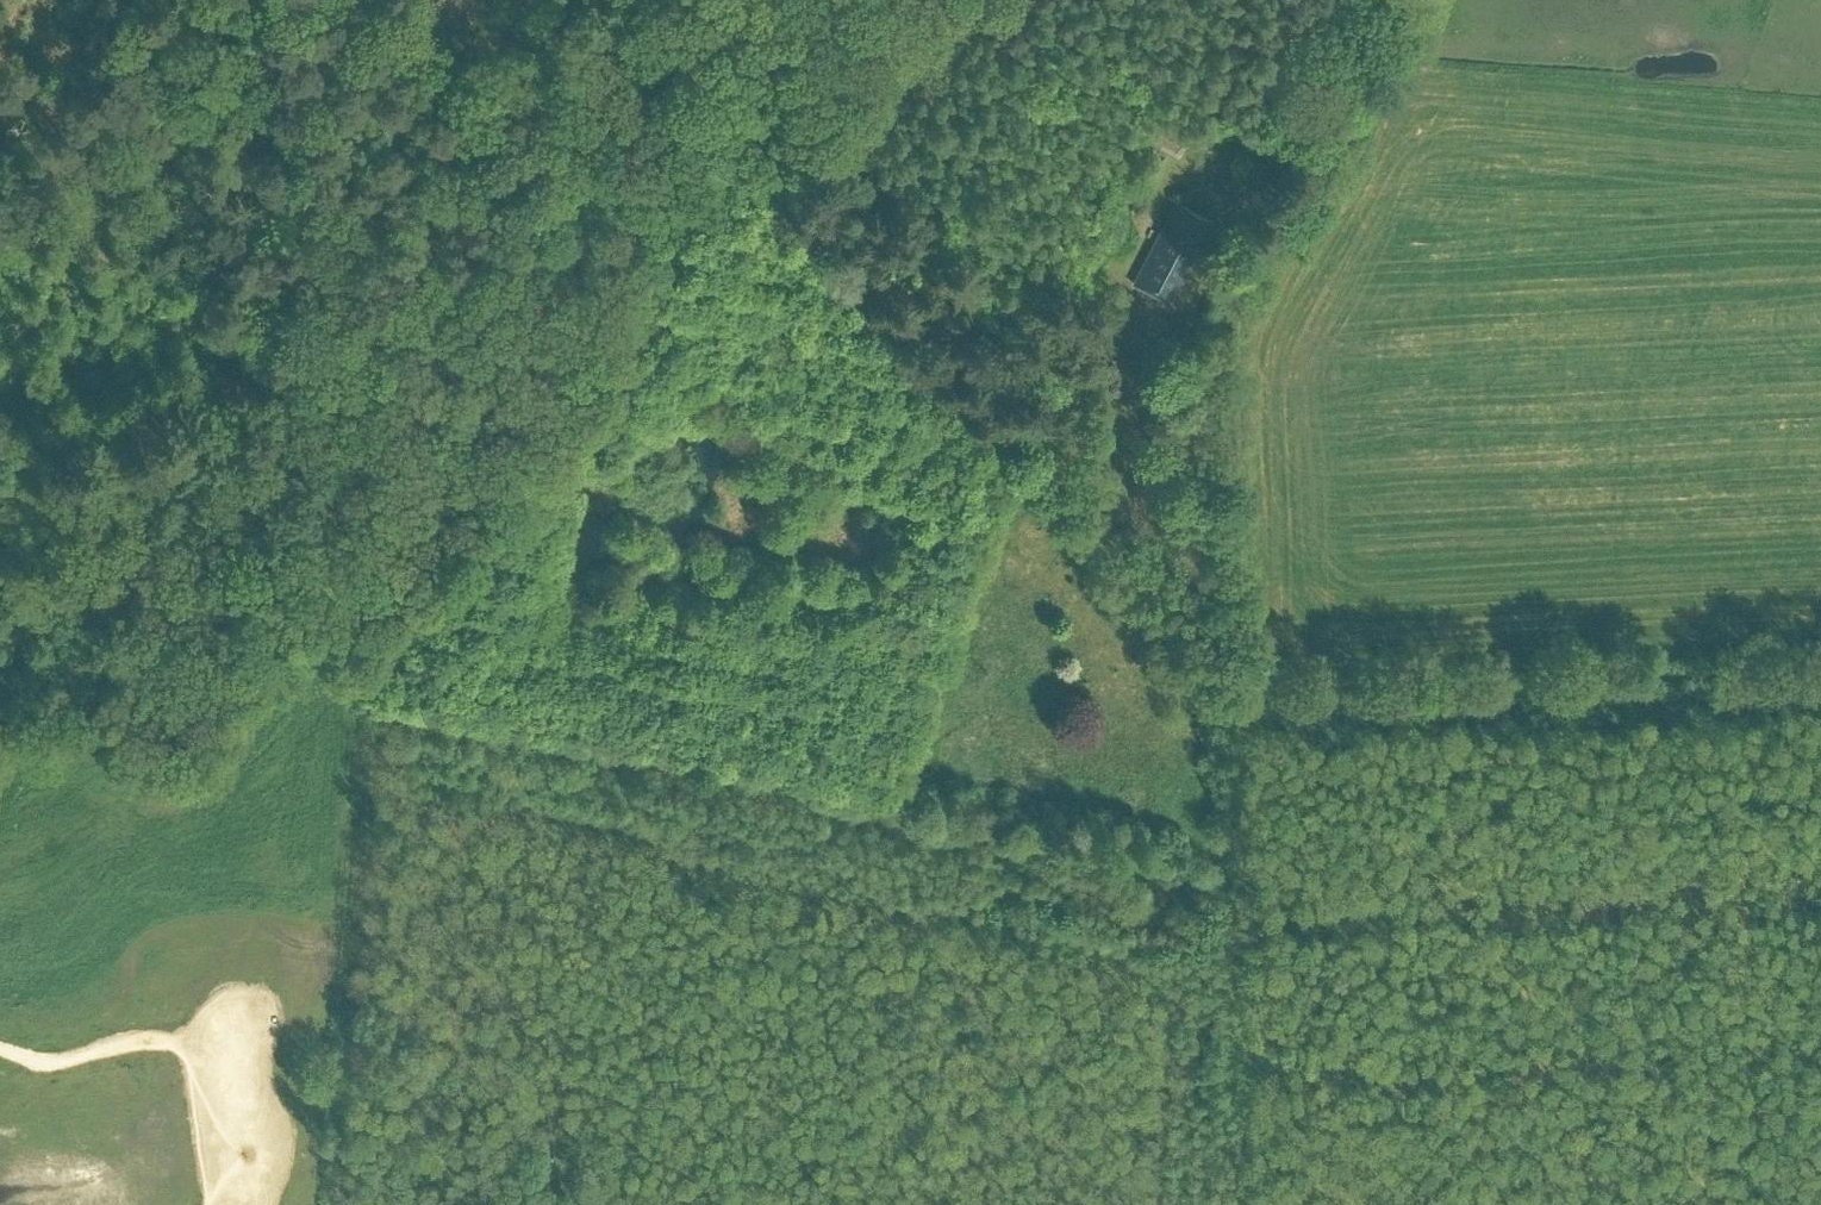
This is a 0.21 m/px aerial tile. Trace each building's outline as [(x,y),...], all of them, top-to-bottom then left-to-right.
[(1175,201),(1143,263),(1133,282),(1167,300),(1178,282),(1194,250),(1199,252),(1215,222),(1175,201)]
